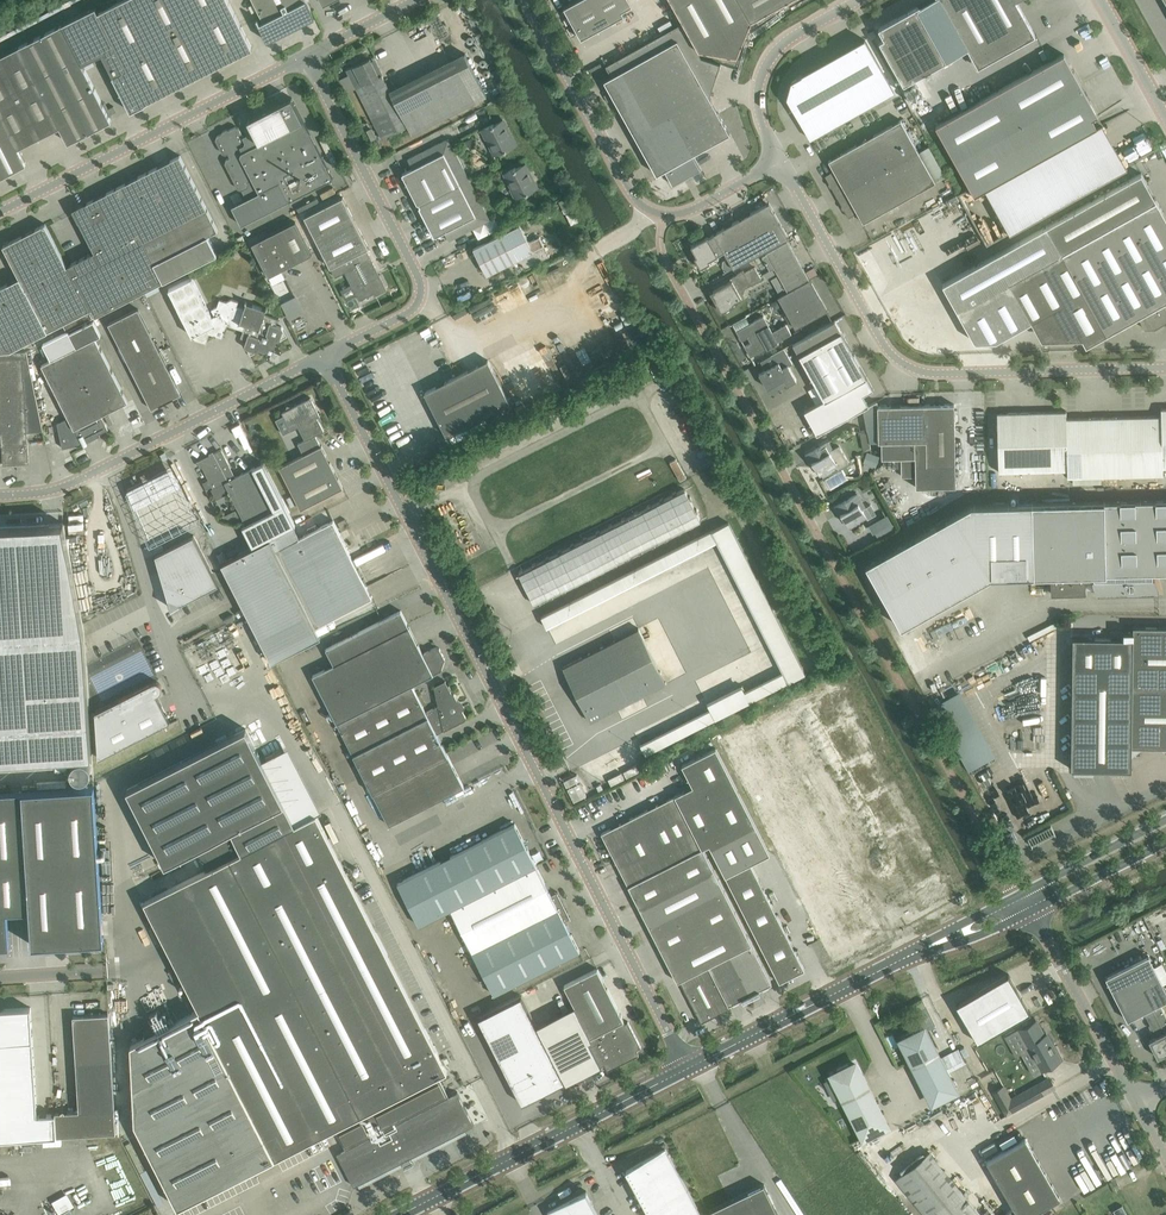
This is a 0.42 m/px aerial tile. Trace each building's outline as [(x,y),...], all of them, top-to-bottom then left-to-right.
[(98,12),(127,68),(113,75),(131,110),(253,48),(228,0),(121,0),(98,12)] [(264,21),(260,23),(257,17),(256,18),(267,41),(269,40),(268,37),(276,33),(277,35),(281,33),(294,26),(314,16),(311,11),(306,0),(253,0),(264,21)] [(581,38),(624,15),(616,0),(577,0),(564,7),(581,38)] [(699,49),(737,55),(751,20),(787,0),(672,0),(699,49)] [(1016,1),(1017,0),(941,0),(944,5),(943,5),(978,67),(1036,35),(1016,1)] [(917,6),(879,28),(884,38),(880,41),(904,84),(947,60),(917,6)] [(96,7),(0,56),(0,110),(19,148),(60,127),(68,142),(112,120),(82,63),(102,53),(113,75),(127,68),(98,12),(96,7)] [(411,91),(395,99),(377,65),(374,66),(370,58),(347,69),(382,138),(408,125),(412,134),(487,97),(469,61),(448,18),(426,28),(447,72),(437,77),(433,69),(407,83),(411,91)] [(665,170),(673,185),(701,167),(694,153),(730,133),(710,96),(720,64),(701,57),(682,23),(606,65),(612,76),(604,80),(657,174),(665,170)] [(877,36),(876,35),(874,30),(868,34),(872,39),(877,36)] [(865,39),(796,77),(791,80),(787,96),(810,138),(894,92),(865,39)] [(1064,54),(936,125),(975,195),(979,192),(1097,126),(1092,118),(1098,115),(1064,54)] [(232,206),(242,225),(333,178),(292,97),(248,119),(253,130),(260,143),(244,151),(241,146),(245,144),(246,141),(239,127),(236,126),(217,136),(216,139),(223,153),(226,154),(228,153),(231,157),(226,159),(225,163),(238,188),(242,190),(248,186),(249,183),(248,181),(253,178),(259,192),(247,198),(245,199),(232,206)] [(114,106),(108,108),(111,114),(117,111),(114,106)] [(27,163),(19,148),(0,110),(0,177),(27,163)] [(858,212),(863,222),(936,181),(901,119),(828,160),(834,170),(825,175),(829,182),(831,183),(832,185),(832,187),(842,205),(844,205),(845,208),(845,210),(849,217),(858,212)] [(503,149),(504,151),(514,145),(502,121),(493,125),(493,124),(485,128),(490,138),(488,140),(495,153),(503,149)] [(1097,126),(979,192),(1003,236),(1125,170),(1099,124),(1097,126)] [(412,168),(402,173),(418,203),(419,203),(420,204),(469,179),(453,147),(452,148),(449,143),(444,142),(440,144),(439,143),(408,159),(412,168)] [(218,230),(186,165),(180,155),(150,170),(188,245),(218,230)] [(525,163),(519,166),(516,168),(516,167),(505,172),(505,173),(513,188),(511,189),(515,197),(526,192),(526,193),(537,187),(525,163)] [(188,245),(150,170),(116,188),(154,262),(188,245)] [(1010,282),(1032,321),(1063,303),(1082,338),(1086,345),(1107,334),(1138,316),(1145,329),(1156,328),(1165,322),(1165,217),(1156,200),(1141,173),(1047,226),(1062,253),(1010,282)] [(485,220),(486,215),(484,211),(485,210),(469,179),(420,204),(420,206),(419,206),(434,236),(445,231),(449,240),(481,224),(480,223),(485,220)] [(297,208),(301,215),(328,201),(327,199),(337,194),(330,181),(325,183),(328,189),(321,193),(322,195),(297,208)] [(67,265),(73,276),(75,275),(92,309),(96,316),(164,281),(154,262),(143,241),(116,188),(76,207),(75,212),(95,251),(67,265)] [(572,203),(569,196),(559,201),(563,208),(572,203)] [(332,202),(305,216),(325,256),(331,267),(340,262),(364,250),(369,247),(343,197),(332,202)] [(769,202),(751,212),(733,223),(714,233),(714,234),(724,251),(734,268),(744,262),(751,258),(752,258),(756,255),(770,247),(788,237),(769,202)] [(295,221),(252,243),(263,265),(273,285),(285,278),(281,270),(312,254),(307,243),(295,221)] [(45,223),(3,245),(19,277),(0,287),(0,350),(32,348),(96,316),(92,309),(75,275),(73,276),(67,265),(45,223)] [(550,256),(540,236),(529,242),(520,224),(473,248),(487,274),(520,258),(525,268),(550,256)] [(711,262),(709,260),(718,255),(718,254),(724,251),(714,234),(708,238),(708,237),(691,246),(697,256),(695,257),(701,268),(711,262)] [(779,276),(788,291),(809,279),(788,240),(766,252),(766,253),(762,256),(770,269),(773,267),(774,267),(779,276)] [(331,267),(330,267),(335,276),(345,271),(359,300),(374,293),(375,295),(384,291),(385,285),(370,255),(367,257),(364,250),(340,262),(331,267)] [(745,273),(744,271),(731,278),(732,280),(713,291),(717,297),(714,299),(722,312),(735,304),(734,302),(742,298),(738,289),(750,283),(751,285),(762,279),(755,267),(745,273)] [(169,288),(192,335),(194,335),(216,324),(212,316),(192,277),(169,288)] [(788,291),(778,296),(796,328),(827,310),(809,279),(788,291)] [(303,312),(295,297),(282,303),(290,319),(303,312)] [(216,324),(194,335),(196,339),(207,342),(210,332),(215,334),(215,335),(216,336),(216,334),(224,330),(226,331),(226,329),(225,329),(227,324),(243,330),(241,337),(247,339),(245,345),(250,356),(257,352),(258,350),(270,353),(275,339),(279,340),(287,337),(281,327),(281,326),(274,324),(275,321),(277,322),(278,318),(265,314),(266,309),(268,308),(267,308),(266,308),(247,302),(246,301),(246,302),(244,309),(237,306),(239,301),(232,299),(227,301),(220,299),(217,306),(212,309),(215,315),(212,316),(216,324)] [(109,324),(152,408),(181,393),(138,309),(109,324)] [(766,347),(767,349),(779,343),(777,340),(791,332),(786,324),(773,332),(764,315),(736,331),(742,341),(748,337),(751,343),(745,347),(751,356),(766,347)] [(835,320),(793,343),(795,345),(800,354),(816,384),(824,398),(825,399),(804,410),(817,434),(864,408),(869,405),(863,394),(873,388),(867,377),(841,331),(835,320)] [(44,357),(46,362),(42,364),(69,417),(61,421),(58,423),(59,428),(58,428),(60,436),(63,448),(77,444),(78,446),(101,435),(100,433),(108,429),(101,415),(128,401),(95,337),(101,334),(94,321),(70,333),(77,346),(72,349),(69,343),(44,357)] [(776,363),(765,369),(759,373),(768,388),(784,378),(788,384),(797,379),(789,365),(793,363),(784,348),(771,355),(776,363)] [(0,352),(0,445),(2,444),(3,464),(29,462),(27,431),(43,430),(27,350),(0,352)] [(425,392),(446,434),(510,402),(488,360),(425,392)] [(284,415),(276,419),(283,434),(291,430),(298,426),(305,439),(298,443),(304,454),(280,466),(301,509),(333,493),(343,487),(322,445),(321,445),(316,435),(324,431),(317,417),(320,415),(311,397),(306,400),(292,407),(288,406),(286,410),(282,412),(284,415)] [(954,404),(878,405),(878,442),(882,442),(882,457),(901,456),(902,475),(915,475),(916,487),(956,486),(955,464),(956,464),(955,434),(954,404)] [(1067,418),(1067,411),(997,412),(998,472),(1067,470),(1067,418)] [(1163,475),(1163,468),(1161,415),(1067,418),(1067,470),(1067,477),(1163,475)] [(812,461),(815,467),(820,475),(822,474),(823,476),(832,471),(830,469),(837,465),(838,468),(848,462),(840,446),(833,450),(829,442),(805,455),(810,463),(812,461)] [(243,526),(253,546),(295,525),(264,462),(236,476),(222,449),(208,455),(209,457),(200,462),(206,472),(209,479),(213,487),(225,481),(246,524),(243,526)] [(151,546),(200,521),(173,468),(128,491),(151,546)] [(859,503),(862,501),(857,493),(834,506),(838,514),(841,513),(849,527),(851,525),(852,528),(860,523),(859,521),(867,517),(859,503)] [(1094,584),(1094,586),(1095,589),(1097,592),(1098,593),(1160,591),(1159,589),(1159,586),(1158,584),(1157,581),(1156,579),(1155,577),(1153,577),(1153,572),(1165,572),(1165,500),(1032,503),(1034,575),(1051,575),(1051,590),(1086,589),(1086,579),(1093,579),(1093,581),(1094,584)] [(956,513),(991,576),(1034,575),(1032,503),(965,507),(956,513)] [(866,564),(902,627),(991,576),(956,513),(866,564)] [(872,532),(890,522),(885,513),(867,523),(872,532)] [(222,563),(272,661),(321,636),(316,626),(372,597),(333,520),(300,537),(294,526),(222,563)] [(735,535),(729,522),(720,526),(727,539),(735,535)] [(55,758),(55,770),(68,769),(68,757),(92,755),(83,632),(62,523),(0,527),(0,761),(55,758)] [(727,539),(720,526),(712,530),(718,543),(727,539)] [(219,584),(194,535),(156,554),(171,608),(219,584)] [(401,610),(390,615),(326,648),(334,664),(313,675),(337,722),(412,684),(441,669),(445,659),(443,655),(437,658),(433,651),(439,648),(436,647),(432,649),(427,651),(423,653),(401,610)] [(556,641),(568,636),(564,625),(555,629),(553,624),(549,625),(556,641)] [(1071,770),(1074,770),(1074,777),(1093,777),(1094,770),(1131,771),(1132,758),(1132,746),(1145,746),(1165,746),(1165,626),(1133,626),(1133,631),(1124,631),(1123,639),(1073,639),(1071,770)] [(443,655),(439,648),(433,651),(437,658),(443,655)] [(617,708),(589,653),(563,666),(591,721),(617,708)] [(805,673),(800,662),(783,671),(788,681),(805,673)] [(438,705),(426,712),(412,684),(337,722),(389,825),(464,787),(437,733),(465,719),(466,716),(463,709),(460,708),(457,703),(458,700),(454,693),(452,692),(446,680),(434,686),(438,705)] [(96,711),(99,758),(170,721),(162,705),(156,694),(159,693),(160,692),(161,692),(161,691),(161,690),(162,690),(162,689),(162,688),(162,687),(162,686),(162,685),(161,684),(161,683),(160,683),(160,682),(159,682),(158,682),(158,681),(157,681),(156,681),(155,681),(154,681),(154,682),(153,682),(139,689),(96,711)] [(961,691),(933,705),(968,772),(996,758),(961,691)] [(166,864),(197,848),(208,869),(181,882),(155,896),(144,901),(199,1008),(189,1013),(176,1020),(157,1030),(144,1036),(131,1043),(135,1122),(178,1207),(275,1157),(275,1158),(375,1107),(378,1114),(383,1123),(385,1128),(337,1152),(354,1186),(359,1183),(401,1162),(413,1156),(466,1129),(474,1124),(457,1091),(447,1097),(436,1076),(447,1070),(442,1060),(316,813),(295,824),(246,728),(127,789),(166,864)] [(682,792),(726,876),(780,983),(805,970),(751,864),(770,854),(716,748),(682,765),(693,786),(682,792)] [(71,770),(71,772),(71,774),(71,775),(72,777),(73,778),(74,780),(76,781),(78,782),(79,782),(81,782),(83,782),(85,782),(86,781),(88,780),(89,778),(90,777),(91,775),(91,774),(92,772),(91,770),(91,768),(90,767),(89,765),(88,764),(86,763),(85,762),(83,761),(81,761),(79,761),(78,762),(76,763),(74,764),(73,765),(72,767),(71,768),(71,770)] [(572,801),(585,795),(579,782),(566,787),(572,801)] [(94,786),(23,790),(0,791),(0,947),(10,946),(8,911),(30,909),(33,945),(104,940),(94,786)] [(772,984),(741,922),(676,795),(602,832),(678,981),(680,980),(702,1022),(731,1007),(730,1004),(772,984)] [(537,865),(515,823),(397,882),(419,925),(451,909),(537,865)] [(580,951),(562,915),(568,912),(561,897),(555,901),(537,865),(451,909),(494,994),(580,951)] [(1161,938),(1157,941),(1161,949),(1165,947),(1161,938)] [(1155,967),(1149,954),(1105,977),(1127,1020),(1145,1011),(1157,1035),(1149,1039),(1158,1057),(1165,1053),(1165,1015),(1160,1003),(1165,1000),(1165,988),(1164,984),(1159,975),(1165,972),(1165,971),(1162,963),(1155,967)] [(575,1005),(580,1016),(542,1035),(566,1081),(567,1083),(601,1065),(604,1064),(607,1070),(639,1054),(637,1050),(638,1048),(641,1046),(628,1021),(625,1022),(598,968),(564,985),(575,1005)] [(1009,974),(956,1004),(978,1042),(1031,1012),(1009,974)] [(537,1025),(522,995),(478,1017),(513,1086),(522,1103),(540,1094),(566,1081),(542,1035),(537,1025)] [(57,1136),(55,1113),(38,1115),(31,1007),(0,1009),(0,1139),(57,1136)] [(926,1007),(917,1011),(921,1019),(930,1015),(926,1007)] [(73,1016),(79,1111),(55,1113),(57,1136),(116,1132),(109,1013),(73,1016)] [(1042,1067),(1059,1058),(1047,1035),(1045,1036),(1037,1022),(1021,1031),(1029,1045),(1042,1067)] [(912,1031),(907,1034),(908,1037),(902,1040),(912,1060),(918,1058),(922,1066),(916,1069),(933,1102),(956,1090),(939,1057),(937,1058),(933,1050),(935,1049),(924,1028),(920,1031),(918,1028),(913,1031),(912,1030),(912,1031)] [(940,1056),(946,1070),(964,1061),(957,1047),(940,1056)] [(839,1071),(833,1075),(834,1077),(843,1095),(849,1092),(855,1103),(848,1106),(864,1136),(886,1125),(871,1094),(869,1095),(864,1085),(866,1084),(855,1063),(849,1066),(848,1064),(838,1069),(839,1071)] [(1005,1085),(992,1091),(1002,1108),(1006,1115),(1023,1105),(1043,1093),(1038,1083),(1012,1098),(1005,1085)] [(1025,1137),(987,1160),(1019,1214),(1029,1214),(1060,1197),(1025,1137)] [(649,1212),(651,1210),(653,1214),(701,1214),(665,1148),(626,1169),(632,1180),(634,1179),(645,1199),(643,1200),(649,1212)] [(930,1151),(896,1179),(925,1214),(982,1214),(930,1151)] [(768,1191),(764,1183),(709,1210),(711,1214),(779,1214),(773,1202),(768,1191)] [(590,1203),(592,1202),(586,1190),(547,1211),(549,1214),(597,1214),(590,1203)] [(58,1213),(73,1205),(65,1192),(50,1201),(58,1213)] [(1115,1210),(1118,1214),(1128,1214),(1122,1205),(1115,1210)] [(1005,1214),(1019,1214),(1014,1207),(1005,1214)]
